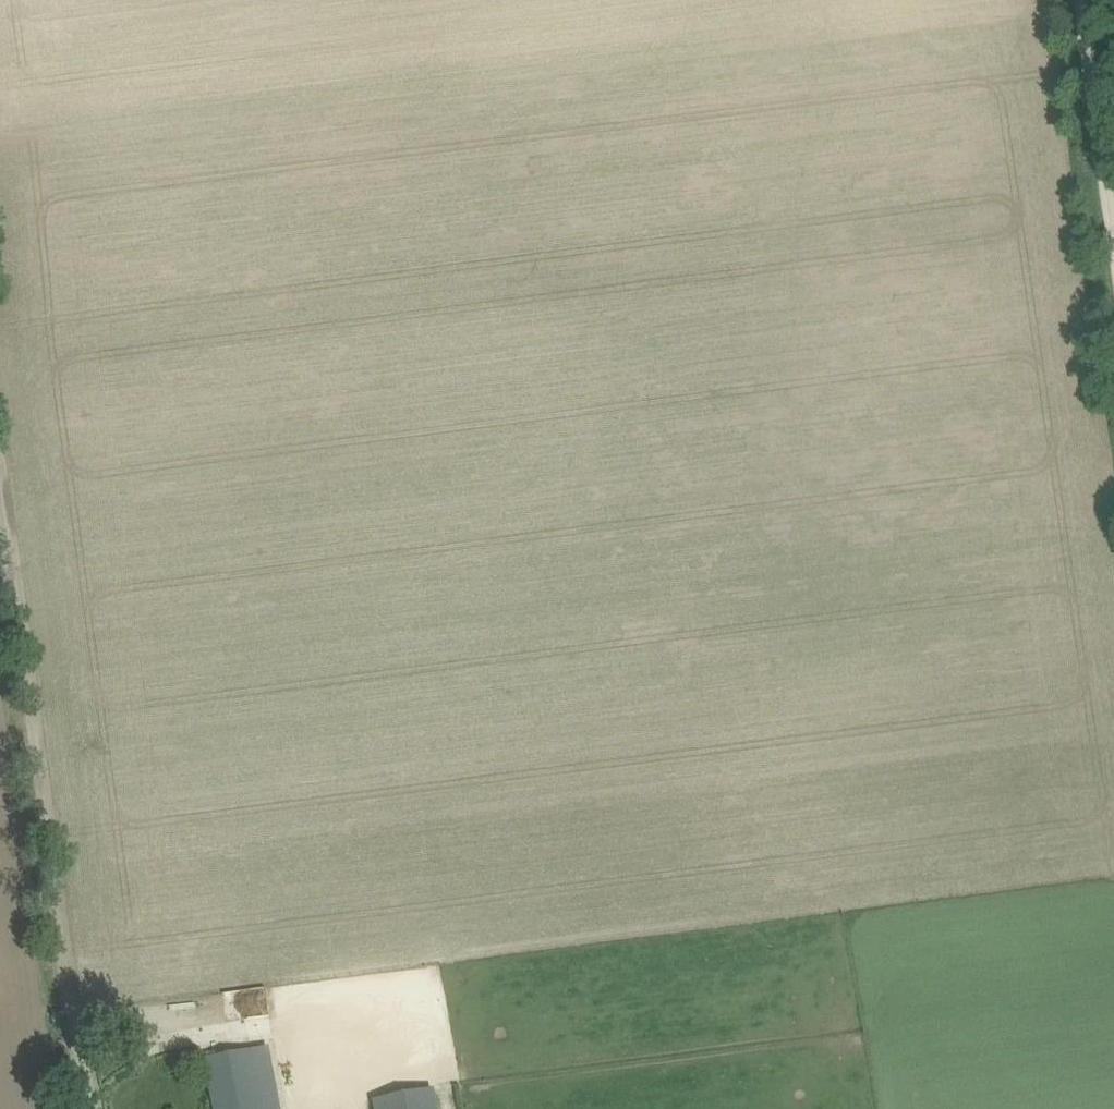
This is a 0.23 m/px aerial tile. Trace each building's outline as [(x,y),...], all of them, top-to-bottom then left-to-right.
[(226,990),(227,1015),(270,1013),(269,988),(226,990)] [(214,1108),(264,1108),(253,1050),(205,1059),(214,1108)] [(376,1108),(436,1108),(432,1090),(374,1101),(376,1108)]
